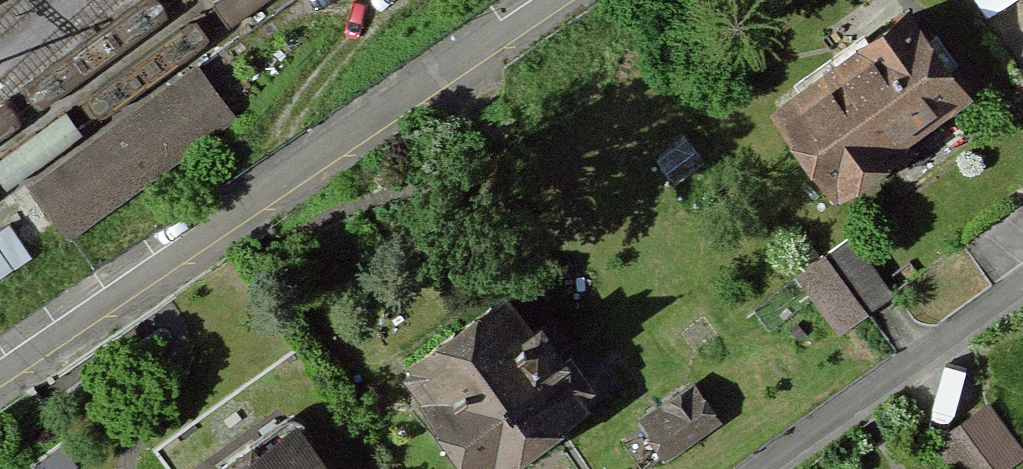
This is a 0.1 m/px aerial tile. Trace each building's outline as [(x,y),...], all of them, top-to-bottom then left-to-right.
[(973,92),(920,10),(784,98),(845,193),(920,145),(911,131),(973,92)] [(198,70),(35,188),(73,239),(200,147),(235,121),(198,70)] [(902,290),(865,233),(840,250),(877,306),(902,290)] [(521,289),(414,364),(487,468),(523,468),(605,412),(599,404),(622,388),(603,360),(580,376),(573,366),(586,357),(555,313),(544,321),(521,289)] [(730,409),(706,375),(647,418),(671,451),(730,409)] [(989,409),(942,439),(962,468),(1006,468),(1022,459),(989,409)] [(291,415),(218,468),(331,468),(291,415)]
